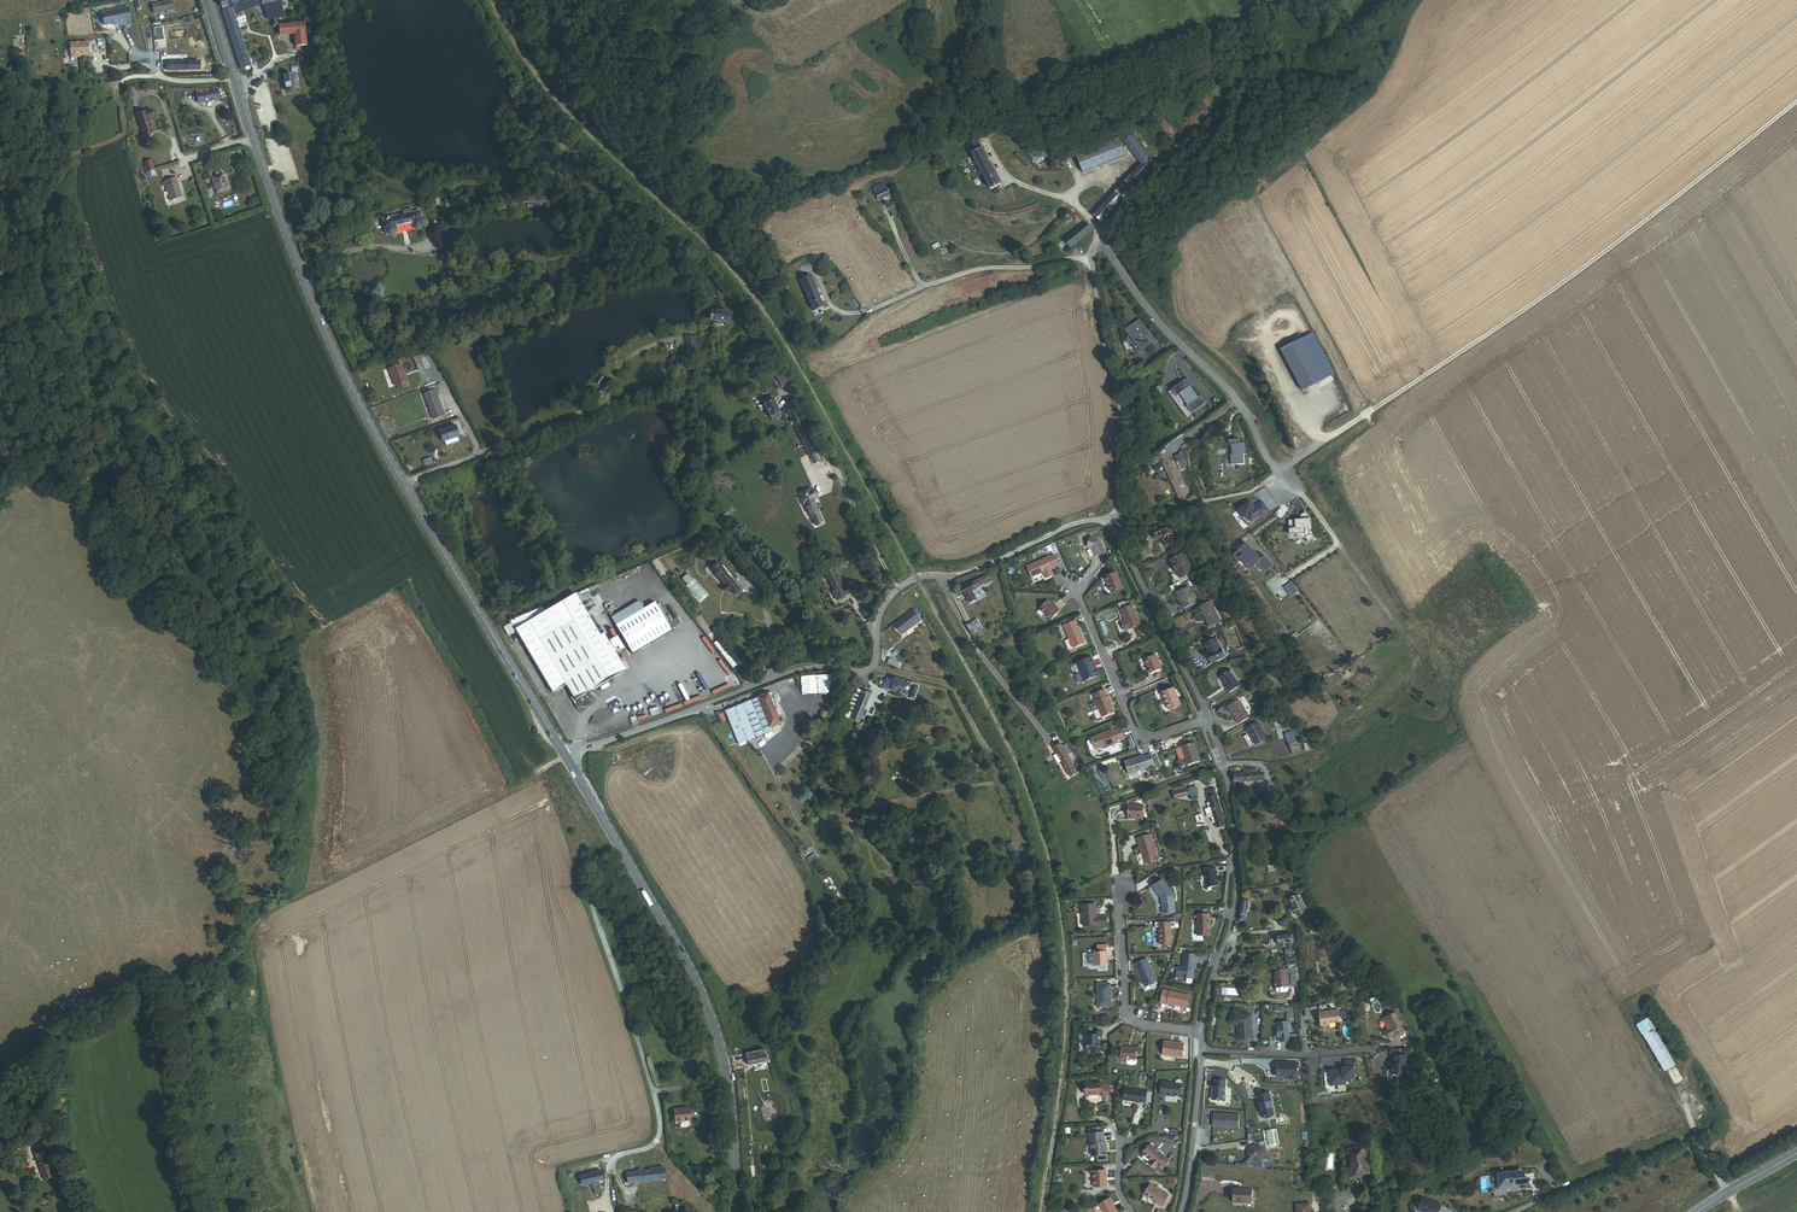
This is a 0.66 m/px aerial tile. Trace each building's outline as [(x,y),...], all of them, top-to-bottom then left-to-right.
[(175,10),(173,0),(167,0),(168,1),(152,5),(154,14),(175,10)] [(132,20),(129,6),(112,9),(115,26),(121,25),(121,22),(132,20)] [(242,67),(250,65),(232,6),(224,9),(242,67)] [(115,26),(112,9),(95,12),(98,26),(109,24),(109,27),(115,26)] [(281,21),(295,17),(293,10),(279,14),(281,21)] [(302,50),(306,48),(301,22),(299,22),(296,23),(295,17),(281,21),(276,22),(281,40),(293,37),(297,51),(302,50)] [(89,55),(89,41),(69,41),(69,57),(79,57),(79,56),(89,55)] [(161,69),(187,67),(187,60),(161,61),(161,69)] [(301,93),(300,89),(303,89),(300,76),(287,79),(291,95),(301,93)] [(192,100),(215,99),(215,90),(212,90),(195,91),(191,91),(192,100)] [(147,138),(142,126),(147,124),(144,115),(131,120),(138,141),(147,138)] [(1159,172),(1160,170),(1159,165),(1156,164),(1151,165),(1138,137),(1130,142),(1142,171),(1094,219),(1101,226),(1153,172),(1156,173),(1159,172)] [(974,151),(982,147),(978,139),(970,142),(974,151)] [(1125,161),(1118,143),(1075,159),(1082,178),(1125,161)] [(1030,161),(1035,158),(1029,144),(1024,147),(1030,161)] [(993,189),(1003,184),(985,146),(982,147),(974,151),(993,189)] [(142,178),(149,175),(146,166),(139,169),(142,178)] [(146,188),(153,185),(149,175),(142,178),(146,188)] [(214,200),(227,196),(225,190),(223,191),(220,180),(208,184),(214,200)] [(877,198),(888,194),(885,186),(874,190),(877,198)] [(169,212),(180,208),(173,188),(162,192),(169,212)] [(521,195),(522,203),(529,203),(529,206),(546,206),(545,194),(521,195)] [(1000,202),(1005,200),(1003,194),(997,197),(1000,202)] [(468,195),(445,198),(446,207),(469,205),(468,195)] [(419,230),(423,227),(420,211),(384,219),(387,234),(391,235),(396,233),(395,228),(411,224),(414,230),(419,230)] [(1071,221),(1073,218),(1072,214),(1070,212),(1065,213),(1063,216),(1064,220),(1068,222),(1071,221)] [(1064,246),(1069,252),(1090,236),(1084,229),(1064,246)] [(814,316),(823,312),(812,281),(802,284),(814,316)] [(731,315),(714,312),(714,313),(710,312),(708,324),(729,327),(731,315)] [(1150,334),(1141,321),(1126,332),(1131,339),(1142,353),(1152,346),(1146,337),(1150,334)] [(697,335),(686,335),(686,348),(697,349),(697,335)] [(1303,340),(1301,336),(1279,347),(1302,392),(1324,381),(1303,340)] [(1312,336),(1303,340),(1324,381),(1332,377),(1312,336)] [(1142,353),(1131,339),(1128,341),(1139,355),(1142,353)] [(440,367),(434,354),(424,358),(430,372),(440,367)] [(419,383),(412,364),(400,369),(407,387),(409,386),(417,383),(419,383)] [(777,393),(785,389),(781,379),(772,383),(777,393)] [(1206,405),(1200,397),(1197,400),(1190,389),(1192,387),(1188,380),(1172,392),(1176,398),(1180,396),(1187,407),(1186,408),(1191,415),(1206,405)] [(440,421),(451,417),(441,392),(430,396),(440,421)] [(772,422),(781,417),(770,397),(762,401),(772,422)] [(812,464),(821,460),(795,406),(787,410),(812,464)] [(467,440),(469,439),(465,427),(449,432),(453,444),(454,444),(467,440)] [(468,444),(467,440),(454,444),(455,448),(468,444)] [(1243,466),(1242,457),(1244,457),(1243,446),(1239,446),(1238,442),(1227,443),(1228,448),(1231,448),(1232,457),(1229,457),(1230,467),(1243,466)] [(1188,497),(1171,458),(1161,462),(1179,501),(1188,497)] [(1179,501),(1161,462),(1160,462),(1178,501),(1179,501)] [(822,519),(813,499),(817,497),(814,490),(808,492),(806,488),(799,492),(801,496),(804,503),(813,523),(822,519)] [(1255,508),(1251,503),(1241,510),(1248,519),(1250,518),(1253,523),(1262,517),(1263,518),(1271,512),(1264,503),(1256,510),(1254,508),(1255,508)] [(1315,540),(1309,532),(1312,530),(1311,520),(1306,514),(1301,517),(1302,521),(1302,522),(1294,523),(1293,522),(1289,522),(1291,536),(1297,536),(1307,540),(1309,543),(1315,540)] [(1164,553),(1176,546),(1168,530),(1151,538),(1154,544),(1159,542),(1164,553)] [(1093,556),(1103,552),(1097,540),(1088,537),(1085,547),(1089,549),(1093,556)] [(1265,565),(1250,550),(1240,560),(1254,576),(1261,570),(1270,578),(1277,571),(1268,563),(1265,565)] [(1044,579),(1051,576),(1049,570),(1056,566),(1051,555),(1025,567),(1030,578),(1041,574),(1044,579)] [(1178,580),(1191,574),(1182,558),(1170,565),(1178,580)] [(728,572),(720,562),(712,568),(726,585),(724,587),(728,591),(730,589),(737,598),(744,593),(727,573),(728,572)] [(638,580),(650,576),(647,566),(635,570),(638,580)] [(834,567),(824,572),(837,599),(848,594),(834,567)] [(621,586),(634,581),(630,572),(618,576),(621,586)] [(693,578),(688,572),(682,578),(687,583),(693,578)] [(1109,591),(1122,586),(1116,572),(1103,577),(1109,591)] [(967,595),(974,591),(991,580),(988,574),(964,589),(967,595)] [(862,614),(870,618),(883,591),(875,587),(862,614)] [(1184,613),(1195,607),(1187,591),(1175,597),(1184,613)] [(585,694),(625,669),(602,632),(599,634),(575,594),(514,632),(553,695),(567,686),(574,698),(575,700),(585,694)] [(1226,613),(1232,610),(1228,600),(1222,603),(1226,613)] [(611,618),(616,625),(644,608),(640,601),(611,618)] [(616,625),(633,653),(672,630),(654,601),(644,608),(616,625)] [(1050,619),(1058,610),(1054,607),(1053,608),(1046,601),(1038,609),(1050,619)] [(1210,629),(1220,624),(1211,604),(1201,609),(1210,629)] [(1120,622),(1123,631),(1139,625),(1131,606),(1119,610),(1123,621),(1120,622)] [(1184,613),(1186,617),(1197,611),(1195,607),(1184,613)] [(897,625),(904,633),(922,617),(915,609),(897,625)] [(974,630),(981,627),(977,618),(966,623),(972,634),(976,633),(974,630)] [(1072,649),(1085,644),(1074,621),(1062,627),(1068,640),(1072,649)] [(737,661),(718,637),(712,642),(731,666),(737,661)] [(1072,649),(1068,640),(1063,643),(1066,650),(1068,651),(1072,649)] [(1211,663),(1225,657),(1217,640),(1206,645),(1209,655),(1208,655),(1211,663)] [(1149,674),(1161,669),(1155,656),(1144,660),(1149,674)] [(901,668),(903,662),(891,658),(889,664),(901,668)] [(1083,682),(1099,675),(1091,658),(1076,665),(1083,682)] [(1240,685),(1230,670),(1220,677),(1230,692),(1240,685)] [(717,683),(723,690),(737,678),(731,671),(717,683)] [(817,680),(817,692),(832,693),(832,675),(801,674),(801,680),(817,680)] [(690,698),(683,680),(671,685),(668,678),(659,682),(669,706),(690,698)] [(903,696),(915,699),(919,686),(893,678),(890,689),(904,693),(903,696)] [(846,716),(851,718),(862,690),(857,687),(846,716)] [(1168,709),(1179,704),(1172,688),(1161,693),(1168,709)] [(851,718),(860,721),(871,693),(862,690),(851,718)] [(1103,718),(1114,713),(1105,690),(1094,695),(1103,718)] [(588,699),(585,694),(575,700),(574,698),(572,699),(579,711),(585,707),(586,709),(593,705),(589,698),(588,699)] [(727,709),(737,737),(770,725),(780,722),(769,694),(727,709)] [(610,704),(615,713),(624,707),(619,699),(610,704)] [(1239,724),(1249,717),(1239,700),(1229,706),(1239,724)] [(818,727),(823,715),(810,710),(805,721),(818,727)] [(1254,744),(1266,737),(1257,721),(1245,728),(1254,744)] [(737,737),(740,745),(773,733),(770,725),(737,737)] [(1107,748),(1119,743),(1118,741),(1125,739),(1121,729),(1114,732),(1113,730),(1090,739),(1091,740),(1094,749),(1095,750),(1106,746),(1107,748)] [(1290,748),(1299,746),(1296,737),(1294,738),(1288,739),(1290,748)] [(1199,761),(1193,742),(1182,746),(1186,758),(1188,765),(1199,761)] [(1070,765),(1073,763),(1065,748),(1060,750),(1057,745),(1052,748),(1070,778),(1075,775),(1070,765)] [(1186,758),(1182,746),(1177,748),(1177,750),(1180,758),(1181,759),(1186,758)] [(1149,767),(1154,765),(1151,755),(1145,757),(1145,756),(1125,762),(1129,775),(1150,769),(1149,767)] [(746,767),(752,780),(766,772),(760,760),(746,767)] [(1236,785),(1262,783),(1262,776),(1258,776),(1258,770),(1244,771),(1244,777),(1236,777),(1236,785)] [(1177,798),(1190,794),(1188,790),(1175,794),(1177,798)] [(1211,795),(1212,801),(1220,799),(1218,793),(1211,795)] [(1269,808),(1275,806),(1272,797),(1266,799),(1269,808)] [(1225,819),(1220,799),(1212,801),(1214,807),(1218,826),(1220,831),(1228,829),(1226,824),(1228,824),(1226,818),(1225,819)] [(1128,820),(1141,820),(1141,807),(1128,807),(1128,820)] [(1218,826),(1214,807),(1211,807),(1212,812),(1208,813),(1210,821),(1214,820),(1216,827),(1218,826)] [(1144,868),(1158,864),(1150,841),(1137,845),(1144,868)] [(1019,872),(1024,871),(1021,861),(1016,863),(1019,872)] [(1270,876),(1281,873),(1279,867),(1268,869),(1270,876)] [(1207,889),(1220,886),(1216,869),(1203,872),(1207,889)] [(1175,915),(1174,898),(1164,881),(1154,888),(1162,900),(1163,915),(1175,915)] [(1300,919),(1308,915),(1300,901),(1292,906),(1300,919)] [(1235,935),(1241,934),(1249,905),(1242,904),(1235,935)] [(1103,928),(1108,927),(1107,918),(1097,919),(1096,907),(1082,908),(1085,929),(1095,928),(1103,928)] [(1199,937),(1211,937),(1211,916),(1199,916),(1199,937)] [(1161,945),(1173,945),(1172,928),(1160,929),(1161,945)] [(1281,946),(1292,944),(1292,935),(1278,936),(1278,944),(1281,943),(1281,946)] [(1286,965),(1298,964),(1295,949),(1285,950),(1286,965)] [(1108,960),(1110,960),(1110,954),(1096,955),(1097,968),(1109,967),(1108,960)] [(1178,977),(1195,979),(1198,956),(1186,955),(1184,969),(1179,968),(1178,977)] [(1147,988),(1159,983),(1149,961),(1136,967),(1147,988)] [(1290,988),(1299,988),(1297,966),(1288,967),(1290,988)] [(1288,985),(1287,969),(1276,970),(1276,973),(1274,973),(1274,985),(1275,985),(1288,985)] [(1101,1009),(1113,1009),(1112,986),(1100,987),(1101,1009)] [(1221,995),(1239,996),(1240,988),(1222,987),(1221,995)] [(1162,1005),(1190,1010),(1192,997),(1165,992),(1162,1005)] [(1251,1017),(1233,1009),(1228,1022),(1238,1028),(1238,1040),(1253,1039),(1251,1017)] [(1338,1010),(1319,1013),(1321,1028),(1331,1026),(1330,1024),(1341,1022),(1338,1010)] [(1405,1032),(1396,1013),(1383,1019),(1388,1029),(1385,1031),(1384,1035),(1386,1038),(1390,1040),(1405,1032)] [(1675,1066),(1649,1017),(1637,1023),(1662,1072),(1675,1066)] [(1291,1029),(1289,1029),(1288,1020),(1278,1021),(1280,1042),(1289,1041),(1289,1033),(1292,1033),(1291,1029)] [(1102,1048),(1105,1048),(1105,1038),(1088,1038),(1088,1055),(1102,1056),(1102,1048)] [(1167,1055),(1186,1057),(1188,1045),(1168,1043),(1167,1055)] [(747,1065),(764,1062),(762,1050),(734,1055),(736,1063),(746,1061),(747,1065)] [(1126,1062),(1140,1061),(1140,1050),(1125,1051),(1126,1062)] [(1406,1076),(1405,1057),(1394,1057),(1394,1066),(1394,1077),(1396,1078),(1399,1078),(1401,1076),(1406,1076)] [(1354,1078),(1353,1067),(1357,1067),(1357,1059),(1344,1060),(1344,1066),(1342,1066),(1342,1068),(1342,1069),(1338,1069),(1338,1068),(1329,1068),(1330,1084),(1342,1083),(1342,1078),(1354,1078)] [(1297,1063),(1277,1062),(1277,1076),(1292,1076),(1292,1080),(1297,1080),(1297,1063)] [(1162,1094),(1181,1096),(1183,1079),(1177,1079),(1176,1083),(1163,1081),(1162,1094)] [(1224,1100),(1226,1080),(1215,1079),(1215,1085),(1213,1085),(1212,1099),(1224,1100)] [(1094,1098),(1103,1101),(1107,1090),(1096,1086),(1084,1088),(1085,1099),(1094,1098)] [(1126,1100),(1146,1102),(1147,1091),(1127,1090),(1126,1100)] [(1261,1118),(1273,1115),(1270,1093),(1257,1096),(1261,1118)] [(674,1121),(689,1119),(687,1107),(673,1109),(674,1121)] [(1239,1127),(1240,1115),(1214,1113),(1213,1126),(1239,1127)] [(39,1146),(46,1144),(42,1134),(36,1137),(39,1146)] [(1098,1164),(1108,1162),(1105,1145),(1103,1145),(1101,1135),(1088,1137),(1091,1160),(1097,1159),(1098,1164)] [(1264,1137),(1259,1138),(1261,1146),(1263,1152),(1260,1157),(1255,1159),(1249,1157),(1242,1164),(1242,1166),(1269,1168),(1264,1137)] [(1161,1170),(1171,1157),(1153,1143),(1143,1155),(1152,1162),(1150,1164),(1156,1168),(1157,1167),(1161,1170)] [(54,1165),(46,1144),(39,1146),(48,1168),(54,1165)] [(1263,1152),(1261,1146),(1256,1144),(1250,1146),(1247,1151),(1249,1157),(1255,1159),(1260,1157),(1263,1152)] [(1355,1176),(1371,1172),(1365,1145),(1349,1149),(1355,1176)] [(629,1185),(665,1180),(663,1167),(655,1168),(656,1170),(643,1172),(642,1169),(637,1170),(637,1173),(627,1174),(626,1171),(622,1171),(624,1183),(628,1182),(629,1185)] [(605,1180),(603,1171),(582,1175),(583,1185),(605,1180)] [(1498,1174),(1500,1190),(1516,1189),(1516,1186),(1531,1184),(1530,1171),(1498,1174)] [(1095,1190),(1108,1189),(1107,1174),(1094,1175),(1095,1190)] [(1157,1203),(1164,1207),(1170,1195),(1151,1186),(1146,1196),(1157,1202),(1157,1203)] [(1233,1204),(1251,1206),(1252,1192),(1234,1191),(1233,1204)] [(1422,1199),(1420,1208),(1422,1211),(1442,1211),(1444,1207),(1422,1199)] [(1111,1202),(1101,1208),(1103,1211),(1118,1211),(1111,1202)] [(1310,1203),(1296,1204),(1297,1211),(1311,1211),(1310,1203)]
